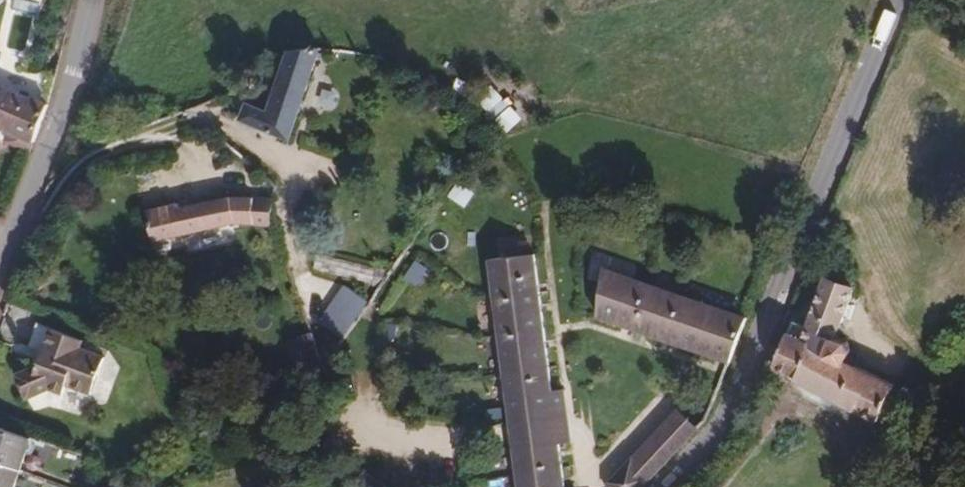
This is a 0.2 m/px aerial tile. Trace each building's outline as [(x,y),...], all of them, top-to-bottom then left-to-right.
[(319,49),(291,50),(270,113),(258,108),(240,115),(242,122),(290,140),(319,49)] [(46,104),(0,85),(0,129),(16,135),(11,148),(28,155),(47,105),(46,104)] [(501,94),(485,99),(490,115),(506,110),(501,94)] [(509,132),(524,118),(513,105),(497,119),(509,132)] [(467,207),(477,193),(460,182),(450,196),(467,207)] [(255,224),(258,198),(232,197),(210,202),(209,195),(202,196),(204,204),(181,209),(181,203),(149,211),(156,242),(207,229),(209,235),(215,234),(214,228),(240,222),(255,224)] [(273,222),(276,200),(258,198),(255,224),(275,225),(273,222)] [(372,284),(376,268),(319,252),(314,269),(372,284)] [(577,481),(566,482),(537,256),(492,260),(499,322),(519,486),(577,486),(577,481)] [(414,260),(407,280),(422,285),(429,265),(414,260)] [(499,322),(492,260),(472,261),(479,324),(499,322)] [(720,358),(731,327),(686,312),(691,298),(617,271),(601,315),(654,334),(659,323),(697,337),(693,348),(720,358)] [(857,296),(830,283),(807,330),(794,324),(771,369),(795,381),(853,408),(876,420),(894,384),(854,365),(858,356),(849,351),(852,332),(842,327),(857,296)] [(320,321),(346,339),(371,302),(345,284),(320,321)] [(27,349),(32,351),(41,325),(37,323),(27,349)] [(654,334),(693,348),(697,337),(659,323),(654,334)] [(41,325),(32,351),(43,355),(39,367),(17,381),(29,401),(50,388),(64,394),(69,386),(93,395),(107,360),(81,351),(84,342),(41,325)] [(307,382),(324,367),(314,339),(294,346),(307,382)] [(853,408),(795,381),(789,393),(846,420),(853,408)] [(707,418),(717,398),(694,388),(691,396),(687,405),(686,408),(707,418)] [(687,405),(691,396),(679,390),(675,400),(687,405)] [(707,418),(686,408),(610,484),(610,486),(642,486),(707,418)] [(19,467),(30,438),(0,428),(0,460),(19,467)] [(19,467),(0,460),(0,486),(12,486),(19,467)]
